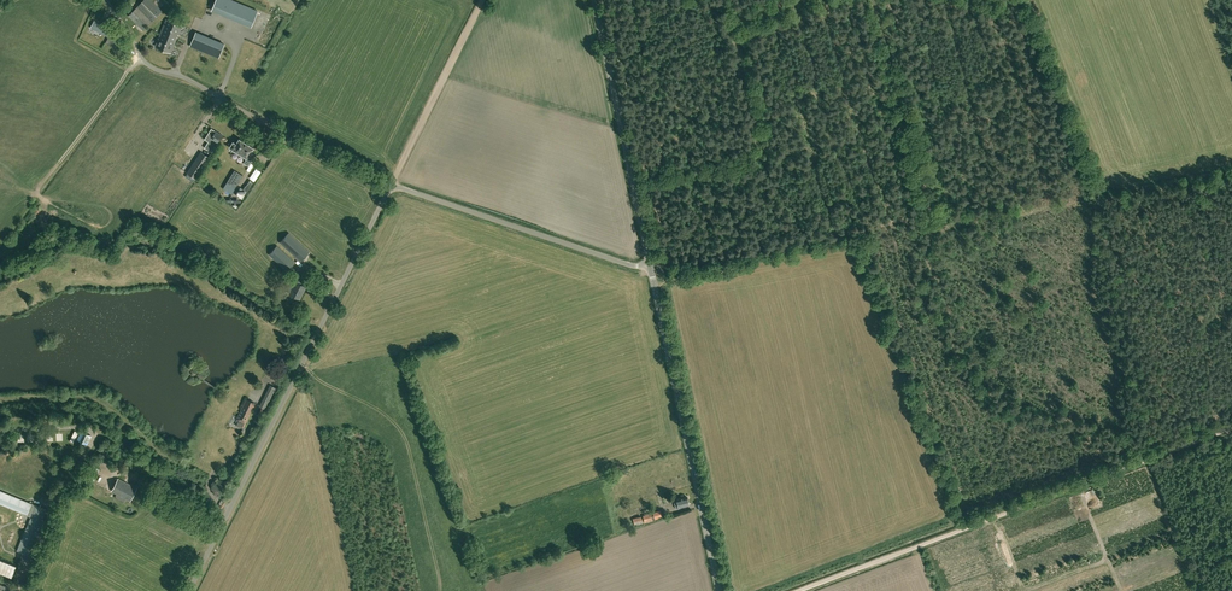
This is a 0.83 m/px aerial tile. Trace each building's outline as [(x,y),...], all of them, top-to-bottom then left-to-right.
[(152,0),(143,0),(138,5),(152,20),(162,10),(152,0)] [(252,25),(258,11),(232,0),(215,0),(212,8),(252,25)] [(129,15),(144,29),(152,20),(138,6),(129,15)] [(181,26),(167,20),(160,35),(175,41),(181,26)] [(117,41),(122,32),(119,30),(117,33),(94,21),(91,27),(117,41)] [(219,57),(224,44),(196,32),(190,46),(219,57)] [(160,35),(156,46),(171,52),(175,41),(160,35)] [(216,130),(211,128),(205,139),(211,142),(210,143),(216,146),(223,134),(216,130)] [(251,152),(254,147),(239,138),(236,143),(233,141),(230,146),(247,157),(244,162),(248,165),(255,154),(251,152)] [(196,178),(210,157),(201,151),(187,172),(196,178)] [(227,182),(235,187),(243,175),(234,170),(227,182)] [(250,179),(243,188),(248,191),(254,182),(250,179)] [(247,191),(241,187),(236,195),(242,199),(247,191)] [(309,252),(289,233),(280,242),(301,261),(309,252)] [(287,270),(294,261),(277,245),(269,254),(287,270)] [(296,275),(294,280),(295,281),(289,293),(299,298),(303,290),(304,291),(306,286),(301,283),(303,279),(296,275)] [(257,415),(261,417),(265,408),(268,410),(278,389),(271,385),(260,406),(261,407),(257,415)] [(242,426),(243,427),(255,403),(246,399),(236,419),(238,420),(236,424),(241,427),(242,426)] [(92,435),(82,431),(77,439),(87,444),(92,435)] [(100,469),(94,465),(85,483),(91,486),(100,469)] [(112,491),(130,500),(137,488),(118,478),(112,491)] [(27,516),(31,517),(17,550),(28,555),(47,509),(0,490),(0,503),(27,515),(27,516)] [(688,497),(687,496),(686,496),(676,498),(677,501),(674,502),(676,508),(689,505),(687,500),(688,498),(688,497)] [(661,509),(653,512),(655,519),(663,517),(661,509)] [(650,513),(642,515),(645,522),(653,520),(650,513)] [(634,522),(635,525),(643,523),(641,516),(633,518),(633,519),(629,519),(630,523),(634,522)] [(12,576),(16,565),(0,558),(0,572),(12,576)]
